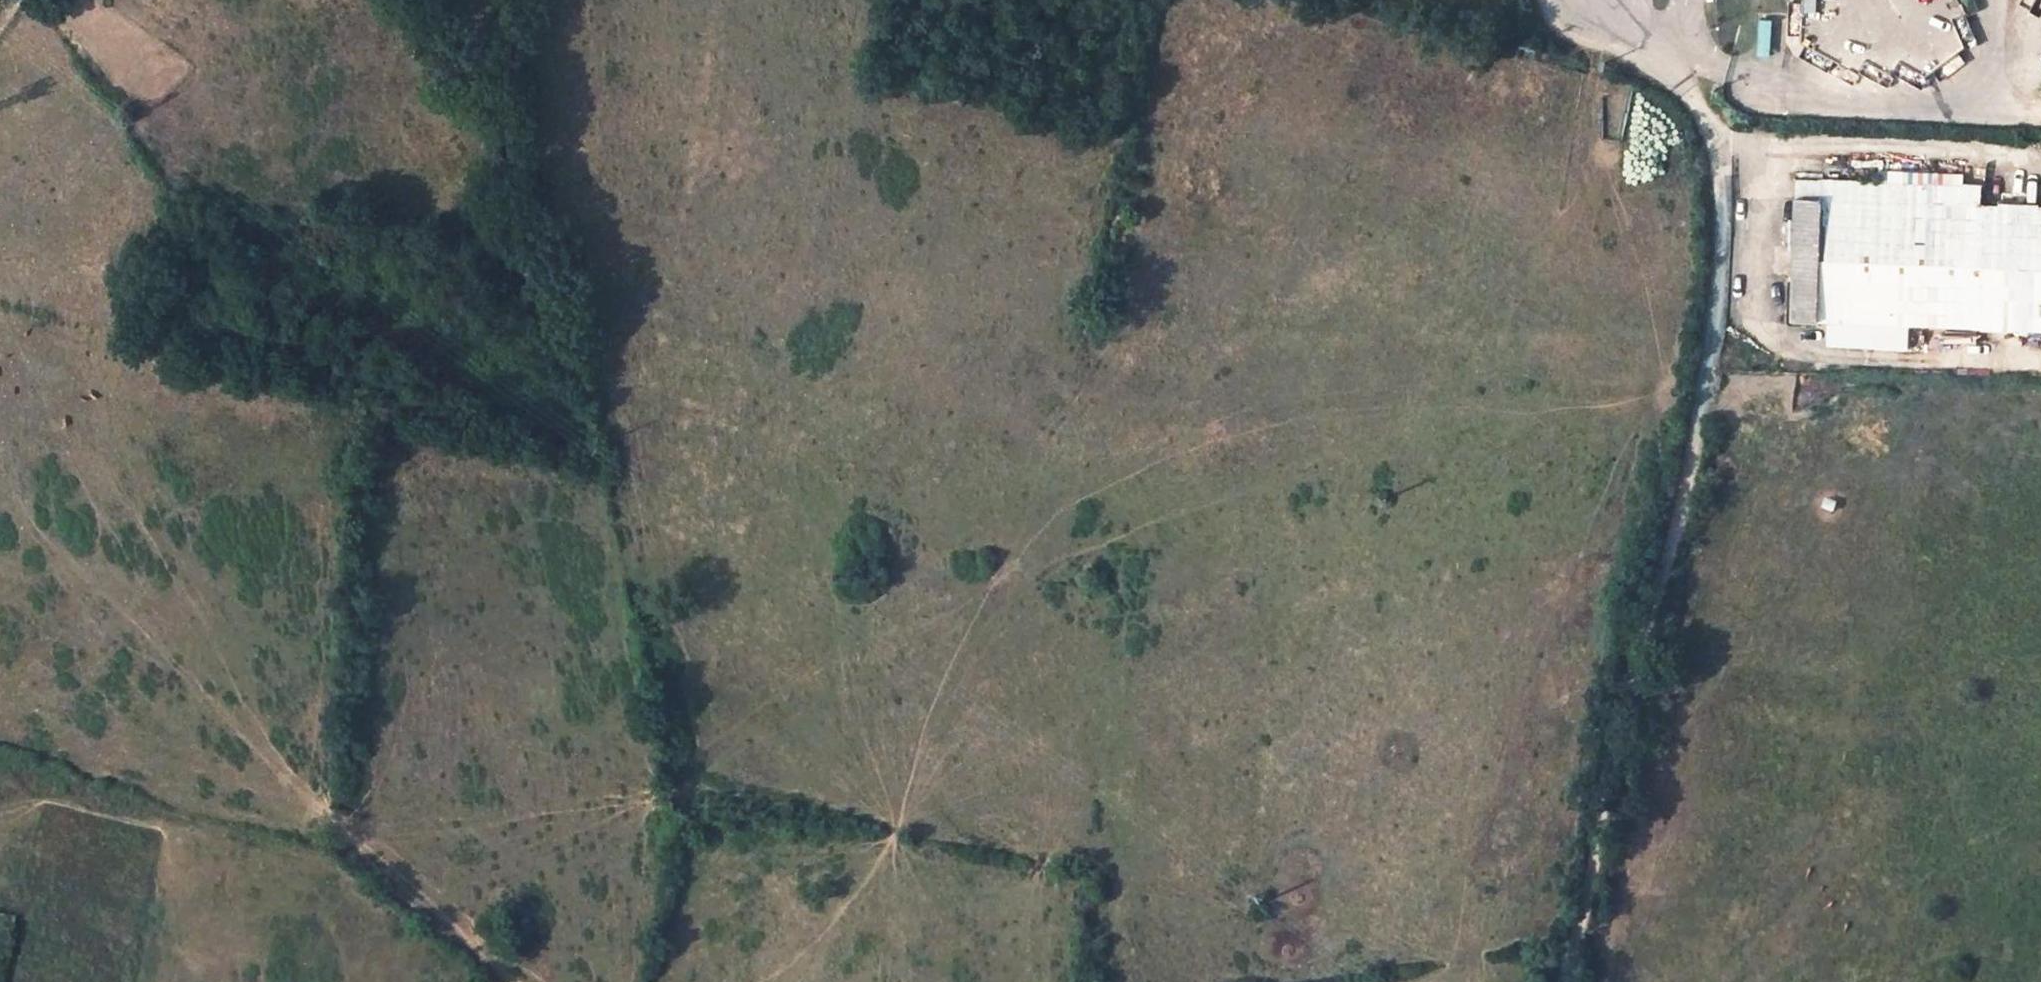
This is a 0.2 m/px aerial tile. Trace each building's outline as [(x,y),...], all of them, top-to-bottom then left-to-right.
[(1816,274),(1791,273),(1790,327),(1981,330),(1983,210),(1941,209),(1942,186),(1845,185),(1845,208),(1827,208),(1792,207),(1791,258),(1817,259),(1816,274)] [(1845,208),(1845,185),(1828,185),(1827,208),(1845,208)] [(1981,330),(2040,331),(2040,212),(1983,210),(1981,330)] [(1791,258),(1791,273),(1816,274),(1817,259),(1791,258)]
